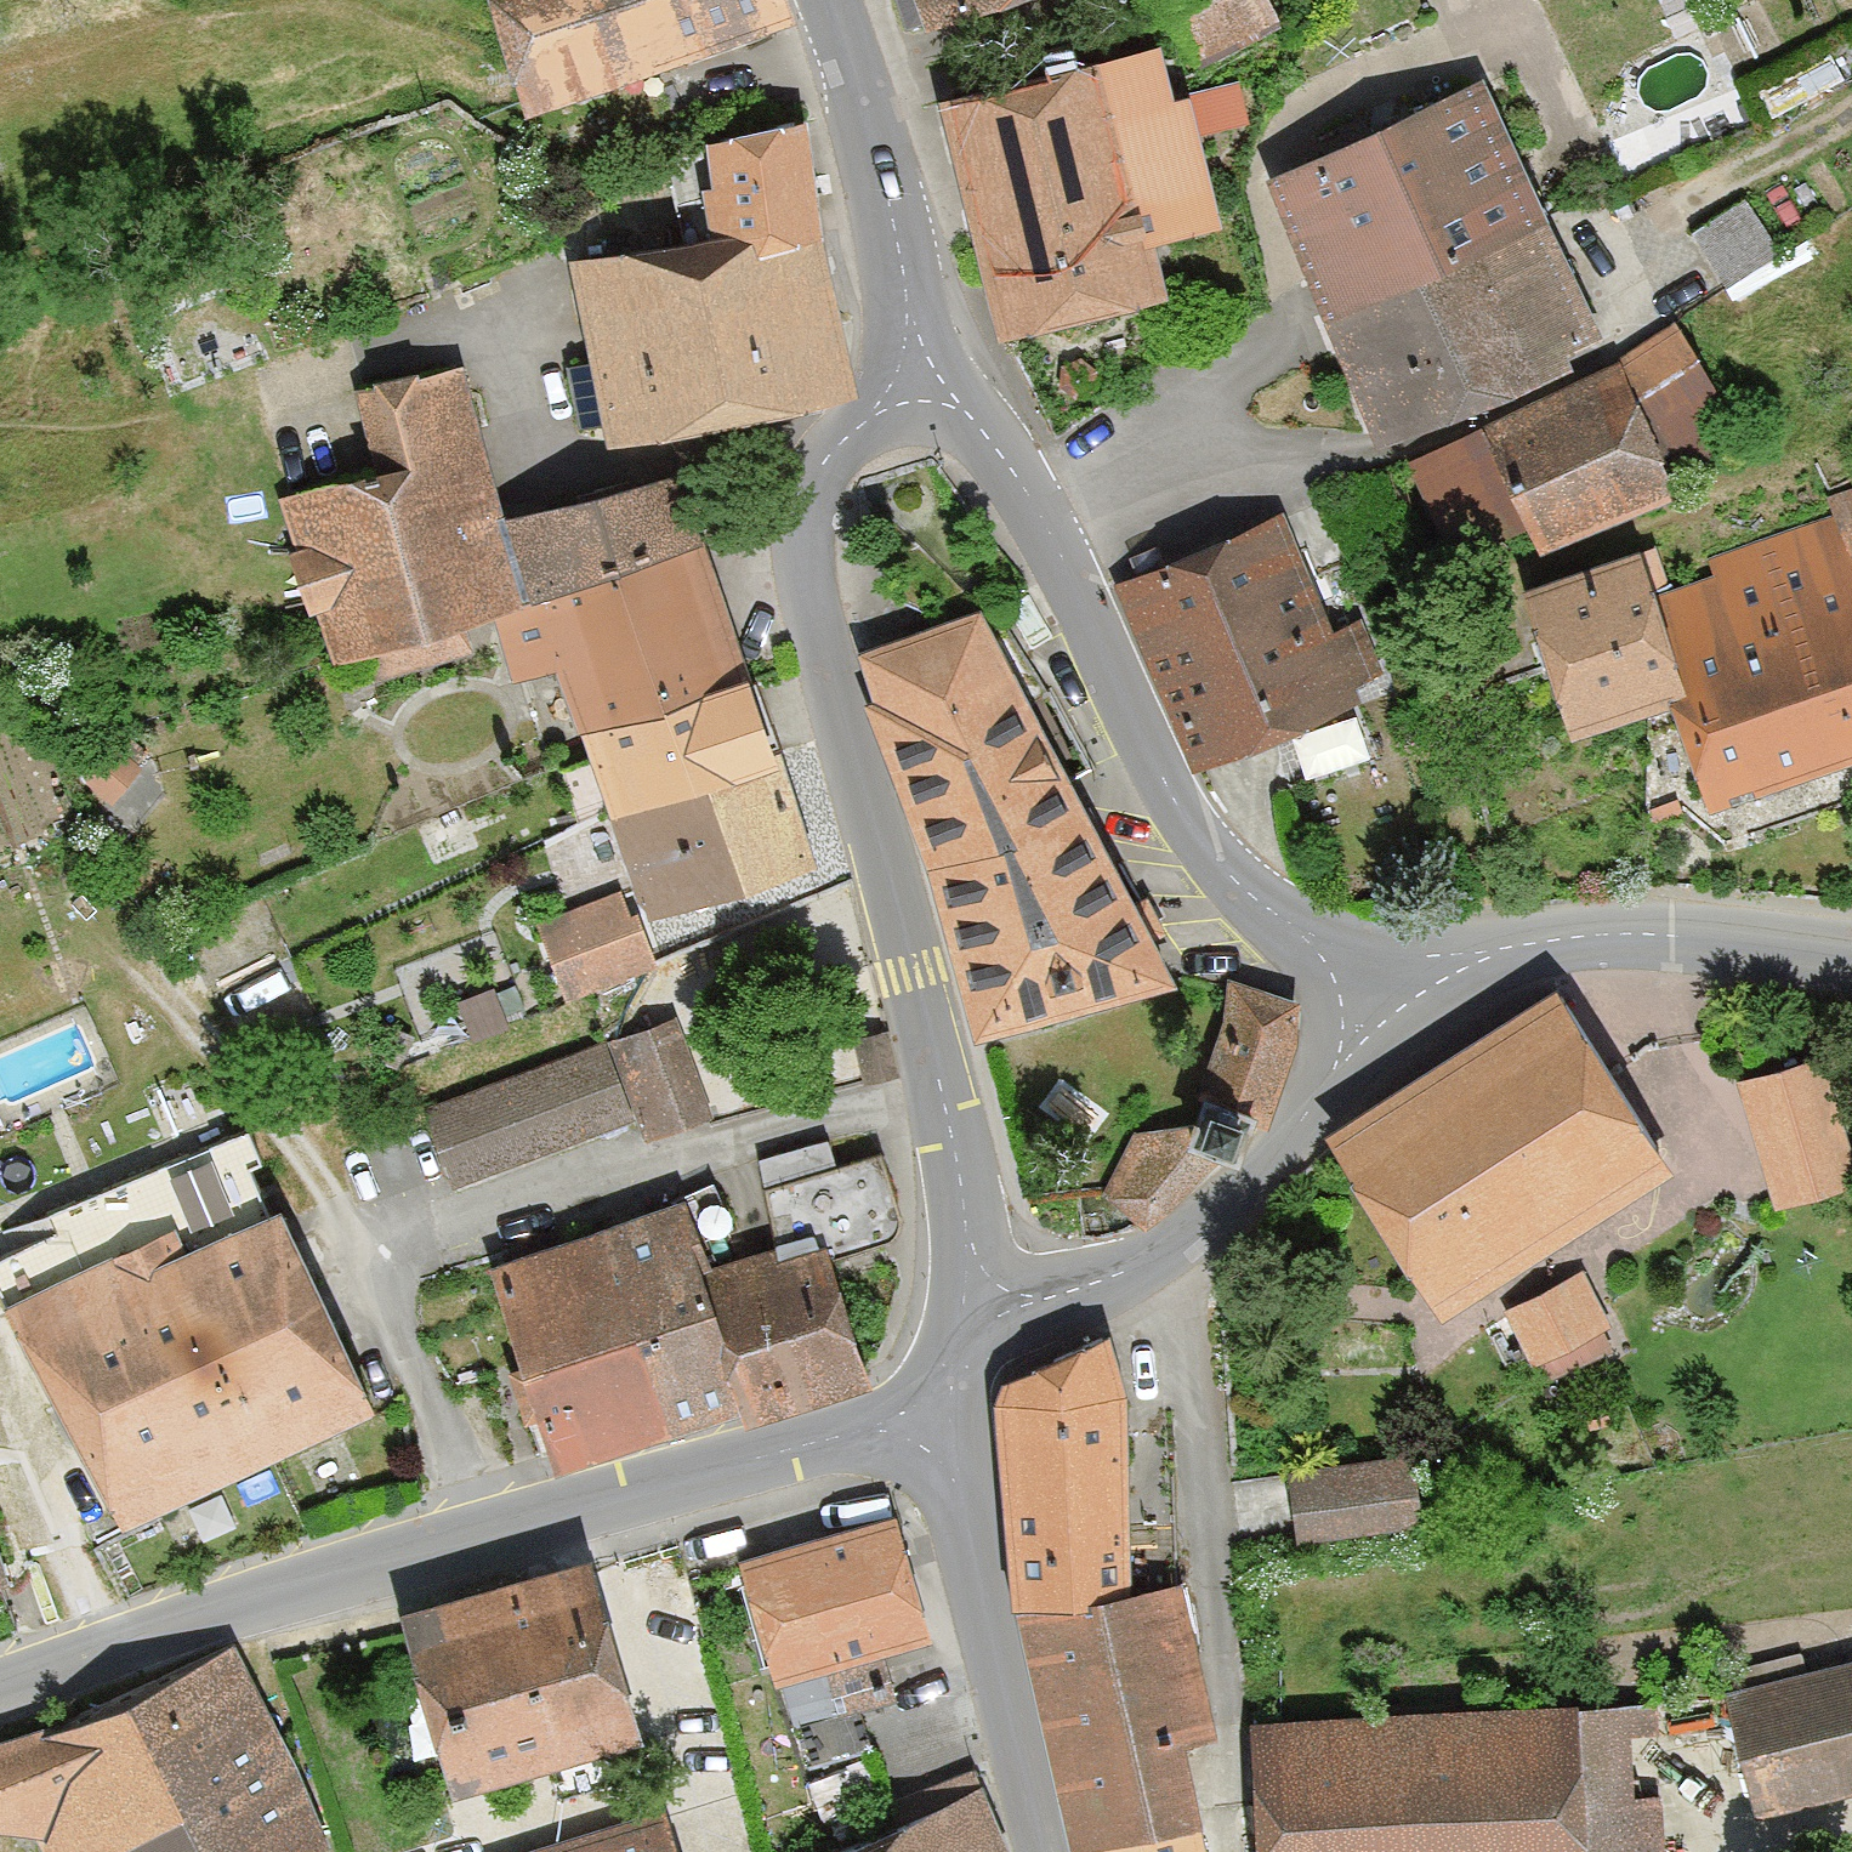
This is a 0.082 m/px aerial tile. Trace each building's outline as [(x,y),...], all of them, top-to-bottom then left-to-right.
[(789,14),(784,0),(470,0),(510,112),(789,14)] [(915,27),(996,0),(907,0),(915,27)] [(1263,0),(1159,0),(1186,57),(1271,16),(1263,0)] [(929,90),(985,337),(1148,299),(1137,245),(1209,227),(1180,91),(1166,94),(1154,40),(929,90)] [(1311,311),(1536,208),(1476,73),(1255,175),(1311,311)] [(1199,121),(1252,113),(1247,76),(1194,83),(1199,121)] [(700,236),(812,223),(796,117),(691,134),(700,236)] [(1730,276),(1786,244),(1754,187),(1698,219),(1730,276)] [(1599,339),(1536,208),(1311,311),(1367,444),(1599,339)] [(846,398),(812,223),(700,236),(562,259),(597,445),(846,398)] [(1672,491),(1650,440),(1716,402),(1672,324),(1400,451),(1455,582),(1672,491)] [(483,616),(515,604),(494,514),(454,360),(346,385),(363,468),(271,491),(313,660),(433,631),(483,616)] [(515,604),(694,542),(666,465),(494,514),(515,604)] [(1815,497),(1821,514),(1646,572),(1689,687),(1651,703),(1686,806),(1851,751),(1851,483),(1815,497)] [(1107,581),(1184,771),(1356,702),(1279,512),(1107,581)] [(736,677),(694,542),(515,604),(483,616),(507,680),(546,666),(570,734),(736,677)] [(1651,703),(1689,687),(1646,572),(1635,544),(1507,588),(1560,735),(1651,703)] [(843,653),(960,1040),(1162,983),(971,611),(843,653)] [(770,762),(736,677),(570,734),(603,827),(770,762)] [(803,864),(770,762),(603,827),(558,841),(576,898),(620,884),(633,921),(803,864)] [(1227,1158),(1240,1115),(1268,1124),(1304,1010),(1200,978),(1164,1091),(1189,1098),(1180,1124),(1173,1141),(1209,1153),(1227,1158)] [(1430,1319),(1661,1163),(1537,980),(1306,1136),(1430,1319)] [(634,1141),(711,1116),(675,1008),(596,1034),(598,1042),(625,1115),(634,1141)] [(625,1115),(598,1042),(415,1107),(442,1181),(625,1115)] [(1761,1204),(1851,1179),(1816,1048),(1725,1072),(1761,1204)] [(1180,1124),(1156,1123),(1108,1195),(1160,1229),(1209,1153),(1173,1141),(1180,1124)] [(744,1425),(863,1378),(808,1240),(710,1280),(679,1194),(483,1264),(557,1469),(736,1405),(744,1425)] [(144,1270),(127,1237),(0,1303),(0,1312),(102,1521),(363,1400),(274,1209),(144,1270)] [(1525,1367),(1605,1321),(1571,1263),(1492,1309),(1525,1367)] [(1121,1390),(1102,1346),(990,1380),(996,1554),(1005,1609),(1121,1584),(1121,1390)] [(1289,1538),(1417,1520),(1407,1449),(1279,1467),(1289,1538)] [(881,1505),(734,1556),(776,1676),(923,1625),(881,1505)] [(644,1732),(582,1554),(388,1622),(450,1800),(644,1732)] [(1206,1731),(1171,1572),(1121,1584),(1005,1609),(1042,1774),(1168,1740),(1206,1731)] [(202,1653),(0,1741),(0,1832),(27,1835),(32,1851),(301,1851),(295,1826),(202,1653)] [(1851,1789),(1851,1662),(1711,1700),(1743,1818),(1851,1789)] [(1242,1720),(1247,1851),(1653,1851),(1648,1704),(1242,1720)] [(1191,1817),(1168,1740),(1042,1774),(1057,1845),(1073,1842),(1191,1817)] [(1005,1839),(985,1771),(813,1851),(984,1851),(1005,1839)] [(649,1794),(481,1851),(669,1851),(649,1794)] [(1191,1817),(1073,1842),(1075,1851),(1200,1851),(1191,1817)]
